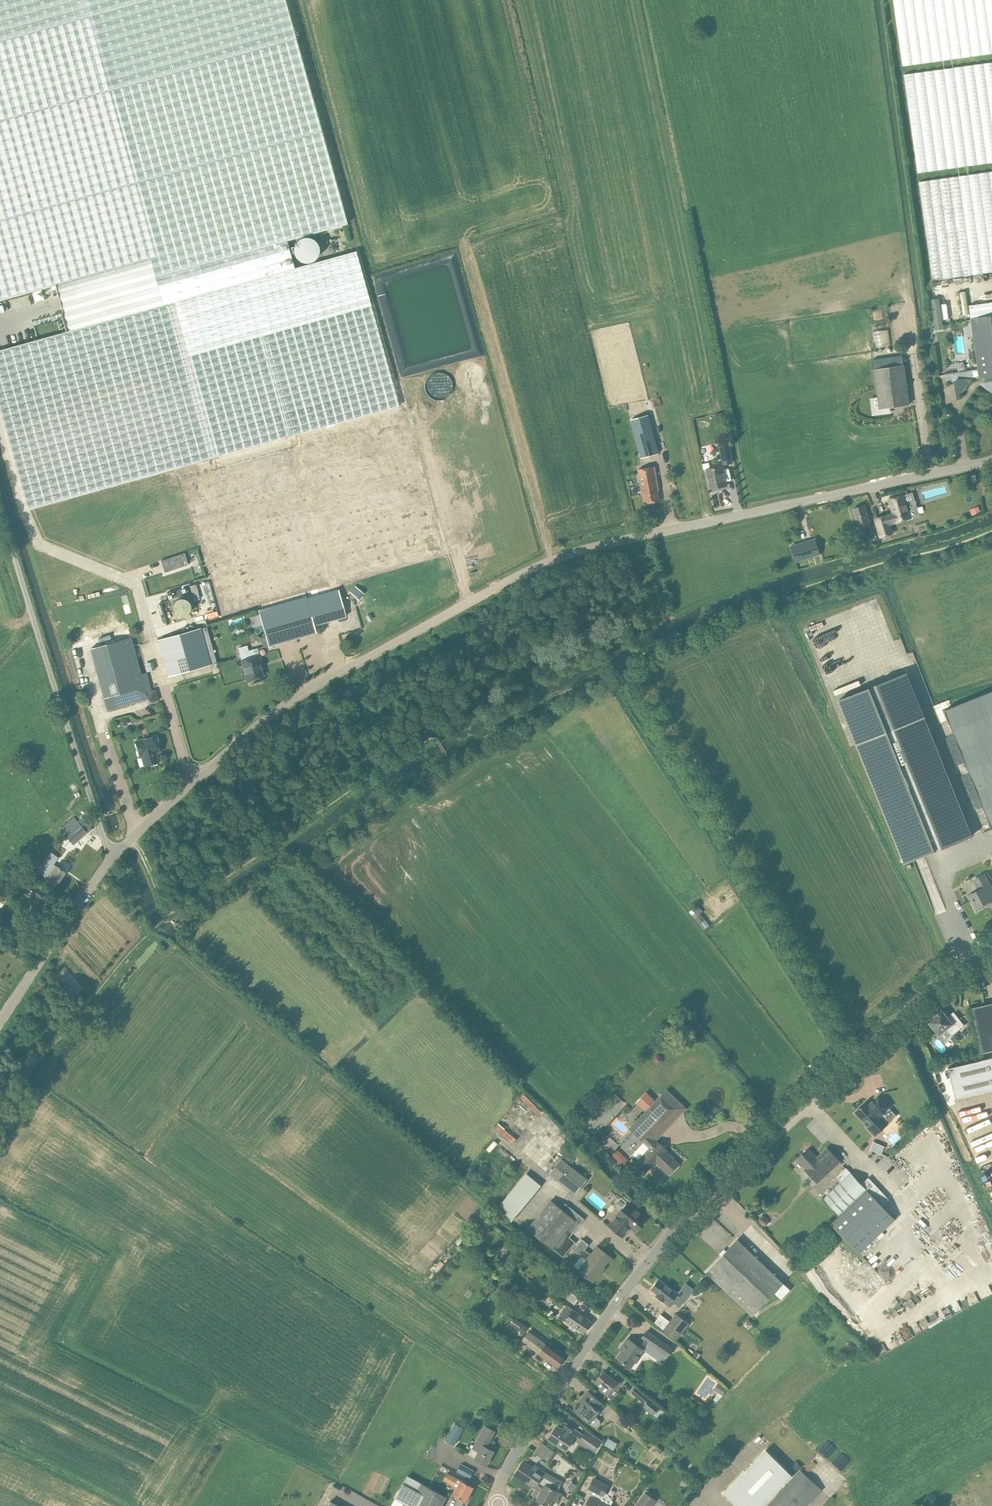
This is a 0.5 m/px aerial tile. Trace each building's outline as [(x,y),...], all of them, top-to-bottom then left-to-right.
[(65,331),(294,269),(287,241),(348,224),(286,0),(0,0),(0,300),(55,285),(63,313),(60,314),(65,331)] [(901,65),(991,54),(991,0),(894,0),(901,65)] [(904,72),(916,172),(991,163),(991,62),(904,72)] [(921,179),(932,278),(991,272),(991,171),(921,179)] [(306,263),(307,263),(309,263),(310,262),(312,262),(313,261),(314,261),(315,260),(316,259),(317,257),(318,256),(319,255),(319,254),(319,252),(319,251),(319,249),(319,248),(319,246),(318,245),(318,244),(317,242),(316,241),(315,240),(314,239),(312,239),(311,238),(310,238),(308,238),(307,237),(305,238),(304,238),(302,238),(301,239),(300,239),(299,240),(297,241),(296,242),(296,244),(295,245),(294,246),(294,248),(294,249),(294,251),(294,252),(294,253),(295,255),(295,256),(296,257),(297,259),(298,260),(299,261),(300,261),(302,262),(303,262),(304,263),(306,263)] [(0,349),(0,409),(53,594),(232,542),(249,600),(440,546),(356,251),(294,269),(65,331),(0,349)] [(968,305),(970,318),(977,370),(945,374),(947,382),(955,381),(957,398),(971,379),(979,378),(985,376),(986,381),(984,384),(982,383),(982,384),(991,391),(991,302),(968,305)] [(890,330),(874,330),(875,347),(890,346),(890,330)] [(874,368),(879,408),(909,404),(904,364),(874,368)] [(453,386),(453,384),(452,381),(451,379),(449,376),(447,375),(445,373),(440,372),(438,372),(435,373),(432,374),(429,376),(428,378),(426,380),(425,383),(425,385),(425,389),(426,390),(427,393),(429,395),(431,397),(433,399),(438,400),(440,400),(443,399),(446,398),(448,396),(450,394),(452,392),(453,389),(453,386)] [(634,434),(636,440),(642,459),(659,454),(652,428),(648,413),(630,418),(634,434)] [(729,444),(719,446),(723,465),(733,463),(729,444)] [(654,466),(638,469),(645,503),(660,500),(658,489),(659,489),(654,466)] [(710,488),(726,485),(722,466),(706,469),(710,488)] [(915,501),(912,493),(904,496),(904,494),(888,498),(893,512),(887,514),(887,513),(871,518),(875,531),(878,530),(880,536),(888,534),(885,526),(890,525),(890,523),(896,522),(911,517),(907,503),(915,501)] [(853,508),(859,528),(861,536),(873,533),(873,532),(875,531),(871,518),(868,519),(864,505),(853,508)] [(815,538),(790,546),(795,562),(800,561),(801,567),(822,561),(815,538)] [(195,584),(190,585),(194,600),(199,598),(195,584)] [(364,594),(355,586),(349,592),(359,600),(364,594)] [(189,594),(187,587),(167,592),(169,599),(189,594)] [(211,590),(200,594),(207,617),(218,614),(211,590)] [(306,597),(258,610),(268,646),(316,632),(314,625),(346,616),(338,590),(307,598),(306,597)] [(172,605),(172,606),(172,607),(172,609),(173,610),(173,612),(174,613),(175,614),(177,615),(178,616),(180,616),(181,616),(183,616),(184,616),(186,615),(187,614),(188,613),(189,612),(190,610),(190,609),(190,607),(190,605),(190,604),(189,602),(188,601),(187,600),(186,599),(184,598),(183,598),(181,598),(180,598),(178,598),(177,599),(175,600),(174,601),(173,602),(173,604),(172,605)] [(206,626),(200,628),(200,627),(157,639),(167,676),(210,664),(216,662),(206,626)] [(146,672),(141,674),(131,637),(133,637),(131,629),(120,633),(120,635),(94,642),(95,646),(89,648),(103,698),(107,710),(147,699),(151,702),(158,700),(155,689),(151,690),(146,672)] [(259,656),(241,661),(247,680),(263,675),(259,664),(261,663),(259,656)] [(905,862),(912,859),(971,836),(906,672),(839,698),(905,862)] [(944,710),(991,827),(991,691),(944,710)] [(155,735),(135,740),(139,757),(143,756),(146,765),(158,762),(156,753),(160,751),(155,735)] [(60,829),(58,831),(67,840),(68,839),(73,845),(92,829),(82,818),(78,822),(72,815),(58,827),(60,829)] [(45,868),(51,872),(46,878),(56,885),(65,872),(49,861),(45,868)] [(968,895),(976,911),(987,905),(985,902),(991,899),(991,888),(984,873),(973,880),(978,890),(968,895)] [(13,887),(29,898),(22,908),(34,916),(46,899),(35,891),(34,892),(27,887),(32,881),(22,874),(13,887)] [(704,930),(710,925),(696,907),(690,912),(704,930)] [(985,1055),(991,1053),(991,1005),(973,1009),(985,1055)] [(934,1028),(939,1034),(947,1028),(952,1034),(964,1024),(953,1011),(947,1016),(942,1009),(941,1010),(939,1007),(933,1011),(936,1014),(934,1015),(934,1014),(928,1018),(929,1019),(928,1020),(929,1021),(927,1022),(932,1029),(934,1028)] [(948,1067),(956,1098),(991,1089),(991,1057),(948,1067)] [(655,1101),(646,1092),(639,1101),(647,1109),(630,1127),(645,1141),(633,1154),(638,1159),(635,1162),(645,1171),(655,1161),(669,1174),(679,1163),(666,1151),(666,1150),(656,1140),(655,1141),(650,1136),(677,1108),(662,1094),(655,1101)] [(854,1112),(868,1126),(866,1127),(875,1137),(888,1124),(880,1115),(890,1106),(879,1094),(869,1104),(866,1100),(854,1112)] [(513,1143),(518,1137),(500,1122),(495,1128),(513,1143)] [(881,1153),(885,1144),(877,1141),(876,1145),(873,1143),(871,1147),(874,1149),(874,1150),(881,1153)] [(808,1148),(797,1159),(805,1168),(804,1169),(818,1183),(840,1161),(827,1147),(817,1157),(808,1148)] [(568,1151),(563,1159),(571,1164),(576,1156),(568,1151)] [(562,1158),(550,1173),(575,1194),(588,1180),(562,1158)] [(867,1189),(861,1184),(846,1167),(835,1177),(840,1182),(823,1198),(840,1215),(867,1189)] [(526,1173),(497,1209),(512,1221),(541,1185),(526,1173)] [(867,1189),(840,1215),(831,1223),(859,1253),(895,1219),(882,1205),(889,1199),(868,1177),(861,1184),(867,1189)] [(561,1208),(551,1199),(527,1228),(552,1248),(553,1248),(563,1256),(575,1241),(570,1237),(584,1218),(565,1203),(561,1208)] [(635,1231),(646,1219),(628,1203),(609,1225),(623,1236),(631,1227),(635,1231)] [(765,1216),(762,1215),(759,1216),(759,1218),(759,1222),(762,1224),(765,1225),(767,1224),(768,1222),(768,1218),(765,1216)] [(574,1249),(586,1259),(578,1269),(593,1281),(604,1267),(604,1266),(611,1257),(596,1245),(590,1253),(585,1249),(589,1244),(582,1239),(574,1249)] [(790,1290),(783,1283),(784,1283),(737,1239),(706,1272),(752,1316),(774,1292),(781,1299),(790,1290)] [(668,1306),(672,1300),(680,1306),(693,1289),(685,1283),(678,1293),(659,1278),(651,1289),(657,1293),(656,1295),(663,1301),(668,1306)] [(568,1281),(559,1293),(574,1304),(583,1291),(568,1281)] [(567,1305),(559,1316),(565,1321),(565,1320),(584,1333),(592,1321),(573,1309),(567,1305)] [(677,1340),(689,1323),(675,1313),(663,1330),(677,1340)] [(514,1317),(509,1323),(523,1334),(528,1327),(514,1317)] [(660,1339),(647,1329),(640,1339),(641,1339),(638,1344),(628,1338),(623,1344),(625,1345),(617,1357),(631,1367),(647,1344),(654,1348),(660,1339)] [(521,1341),(539,1354),(558,1367),(565,1356),(529,1330),(521,1341)] [(610,1372),(608,1374),(604,1371),(594,1382),(600,1387),(599,1389),(609,1397),(622,1382),(610,1372)] [(723,1395),(727,1389),(719,1382),(714,1389),(718,1392),(713,1399),(717,1402),(723,1395)] [(662,1422),(668,1414),(636,1386),(631,1392),(645,1404),(643,1406),(662,1422)] [(576,1411),(589,1423),(594,1426),(596,1427),(599,1426),(600,1424),(601,1421),(599,1419),(595,1416),(605,1404),(589,1391),(580,1401),(582,1403),(576,1411)] [(684,1425),(690,1416),(680,1409),(674,1418),(684,1425)] [(628,1422),(629,1422),(621,1415),(616,1422),(623,1429),(624,1428),(627,1430),(631,1425),(628,1422)] [(566,1450),(574,1439),(594,1453),(602,1440),(586,1429),(583,1434),(565,1422),(561,1428),(557,1425),(548,1438),(566,1450)] [(454,1423),(445,1440),(454,1445),(464,1428),(454,1423)] [(472,1448),(479,1451),(475,1458),(486,1465),(494,1451),(487,1447),(496,1431),(485,1424),(472,1448)] [(615,1449),(618,1442),(608,1437),(605,1444),(615,1449)] [(550,1462),(557,1453),(543,1443),(536,1452),(550,1462)] [(723,1493),(736,1505),(735,1505),(762,1505),(792,1475),(766,1449),(723,1493)] [(544,1475),(523,1461),(515,1474),(535,1487),(541,1491),(537,1500),(548,1505),(549,1505),(553,1499),(556,1500),(560,1492),(558,1491),(561,1484),(544,1475)] [(470,1478),(474,1470),(471,1469),(462,1464),(460,1467),(458,1470),(458,1471),(465,1475),(470,1478)] [(767,1505),(806,1505),(822,1489),(800,1470),(767,1505)] [(443,1480),(457,1487),(454,1494),(466,1500),(474,1487),(454,1476),(455,1474),(448,1471),(443,1480)] [(408,1504),(407,1505),(442,1505),(447,1496),(408,1475),(395,1498),(396,1498),(392,1505),(402,1505),(404,1502),(408,1504)] [(593,1477),(587,1489),(603,1497),(609,1485),(593,1477)] [(656,1500),(650,1495),(652,1493),(647,1489),(645,1492),(645,1491),(634,1505),(652,1505),(656,1500)] [(585,1505),(611,1505),(591,1496),(585,1505)]
